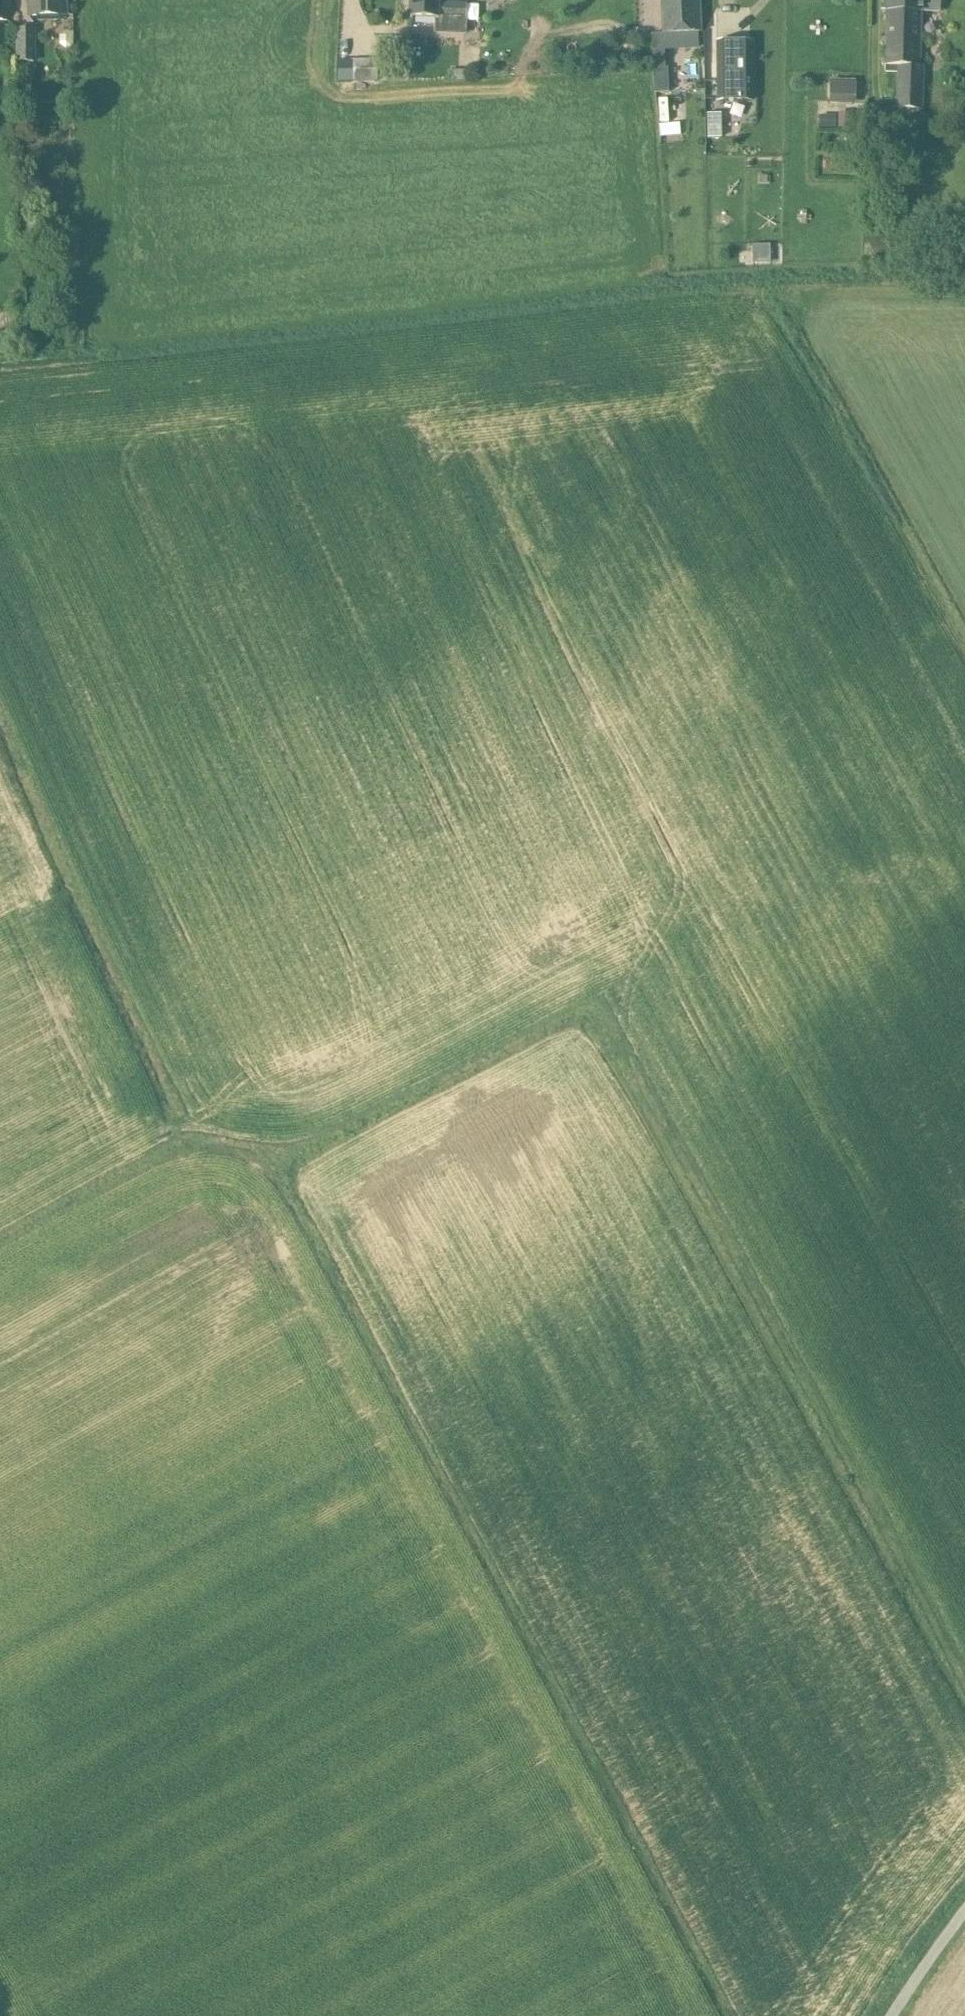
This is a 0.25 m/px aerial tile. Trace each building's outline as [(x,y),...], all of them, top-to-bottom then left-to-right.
[(30,16),(67,15),(67,0),(29,0),(30,16)] [(410,17),(437,18),(436,30),(466,32),(468,2),(439,1),(439,0),(411,0),(410,17)] [(663,32),(702,31),(700,0),(662,0),(663,32)] [(885,71),(898,72),(898,76),(904,77),(903,108),(923,108),(925,65),(920,65),(922,10),(942,11),(943,0),(887,0),(886,10),(884,65),(885,65),(885,71)] [(16,27),(16,59),(36,59),(36,27),(16,27)] [(66,32),(61,37),(61,44),(67,48),(74,48),(73,32),(66,32)] [(751,41),(719,42),(720,101),(752,100),(751,41)] [(604,52),(588,51),(588,64),(604,65),(604,52)] [(352,79),(352,81),(378,81),(378,61),(352,61),(352,79)] [(665,67),(653,68),(653,70),(654,91),(656,91),(657,91),(669,91),(668,67),(665,67)] [(831,78),(830,102),(856,103),(857,79),(831,78)] [(819,114),(819,128),(837,128),(837,114),(819,114)] [(840,117),(840,126),(852,126),(852,117),(840,117)] [(721,125),(708,125),(709,137),(721,137),(721,125)]
